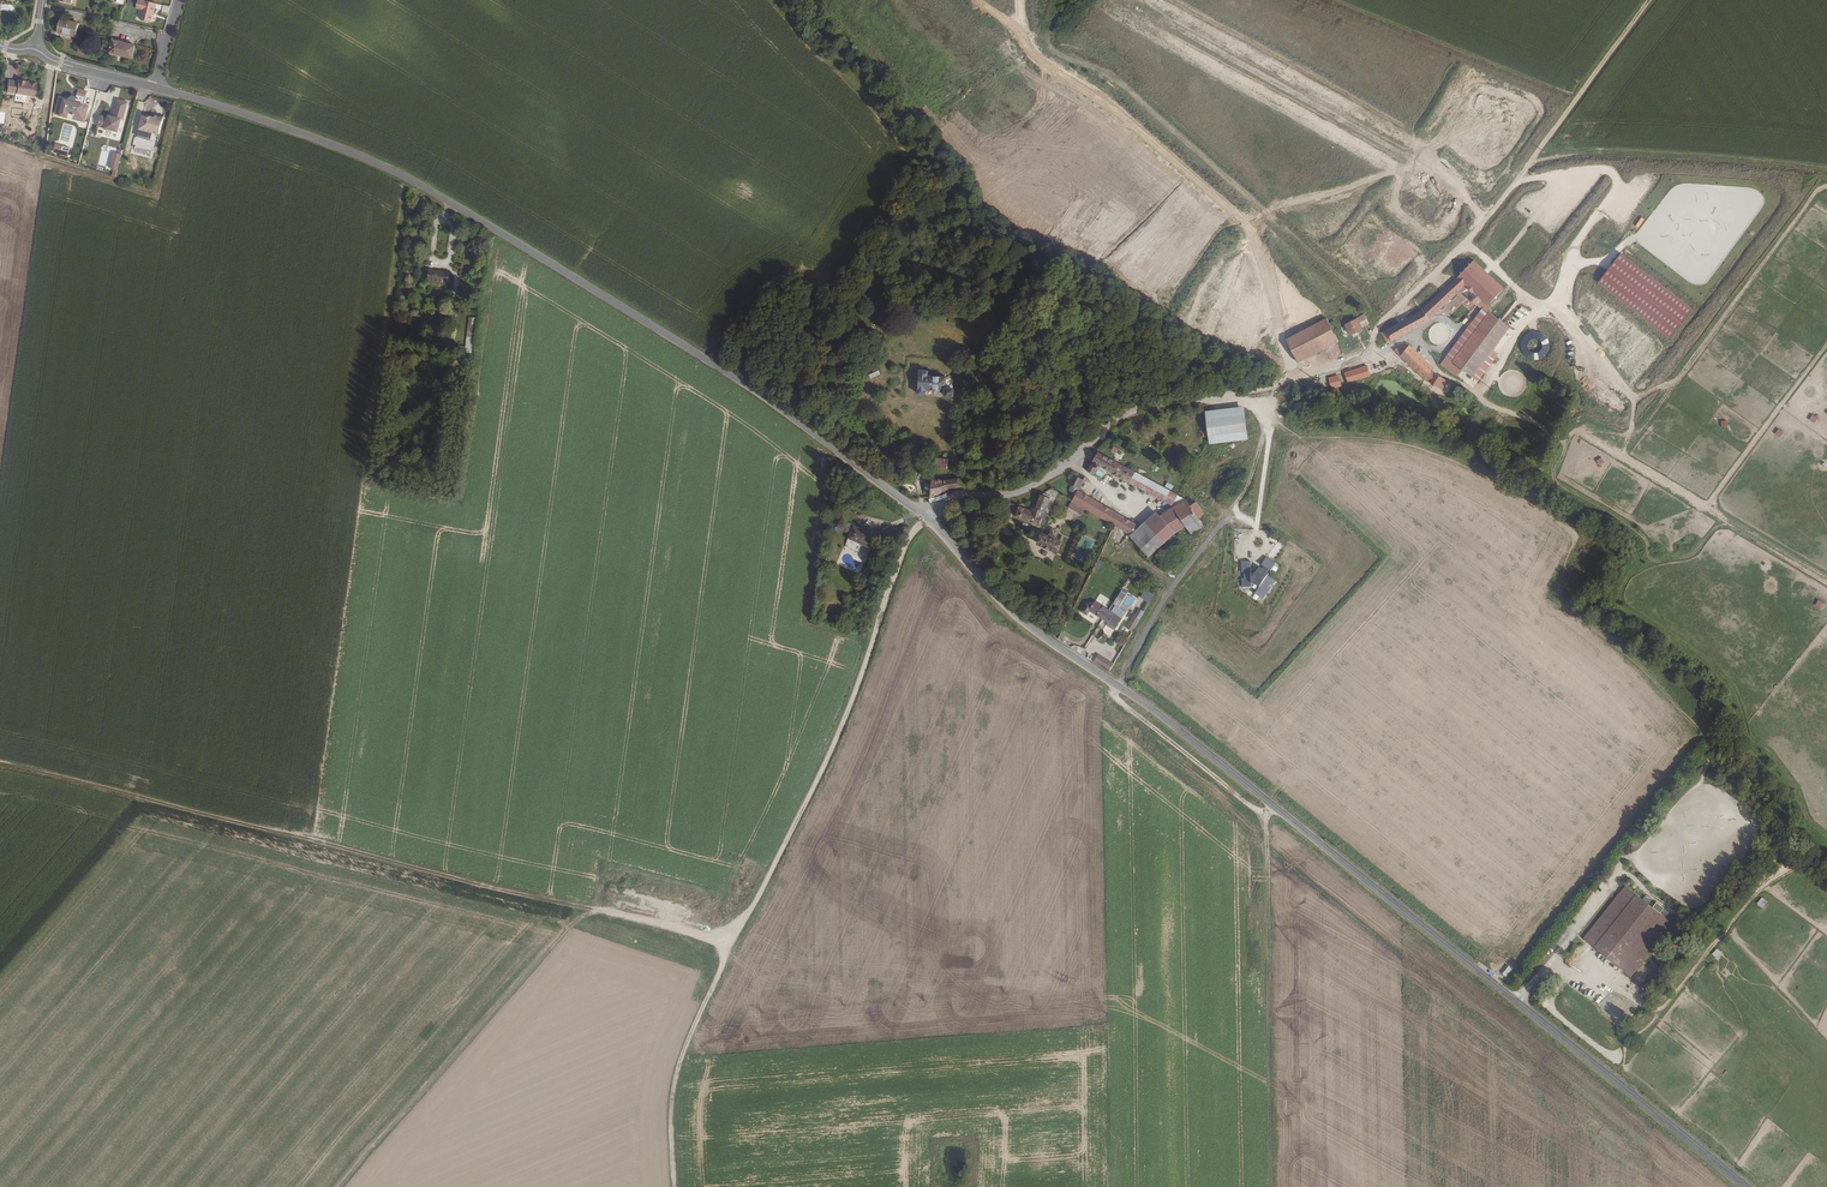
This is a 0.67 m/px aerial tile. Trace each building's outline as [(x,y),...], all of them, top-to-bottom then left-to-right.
[(154,1),(150,0),(143,0),(141,10),(151,12),(154,1)] [(75,34),(78,21),(60,16),(57,28),(70,31),(70,33),(75,34)] [(127,56),(130,43),(111,39),(109,49),(117,51),(116,54),(127,56)] [(30,90),(32,78),(25,77),(20,77),(21,75),(14,73),(14,75),(5,74),(3,86),(30,90)] [(88,99),(89,90),(79,89),(78,96),(73,95),(73,98),(88,99)] [(115,127),(118,114),(119,114),(124,97),(114,94),(110,111),(105,110),(104,112),(97,110),(94,122),(115,127)] [(146,103),(152,108),(157,102),(151,97),(146,103)] [(56,115),(85,124),(90,107),(61,99),(56,115)] [(143,115),(139,130),(159,135),(163,119),(143,115)] [(110,168),(119,170),(123,154),(115,152),(110,168)] [(1621,254),(1599,282),(1669,337),(1691,309),(1621,254)] [(1432,315),(1459,289),(1462,292),(1464,289),(1467,292),(1465,294),(1477,305),(1480,301),(1486,307),(1495,297),(1496,298),(1497,297),(1497,296),(1503,289),(1472,260),(1464,268),(1463,267),(1462,268),(1463,269),(1450,282),(1421,308),(1381,333),(1386,342),(1390,340),(1391,340),(1427,321),(1433,316),(1432,315)] [(447,279),(449,267),(428,263),(426,274),(431,274),(430,276),(447,279)] [(1473,376),(1506,325),(1486,312),(1482,308),(1447,359),(1473,376)] [(1354,322),(1361,318),(1357,310),(1338,321),(1343,330),(1344,330),(1346,332),(1352,329),(1351,326),(1355,324),(1354,322)] [(469,347),(474,311),(468,311),(463,346),(469,347)] [(1323,319),(1320,314),(1283,335),(1294,357),(1333,336),(1326,325),(1323,319)] [(1433,368),(1408,345),(1403,350),(1401,347),(1394,350),(1423,378),(1436,386),(1441,378),(1431,371),(1433,368)] [(1368,370),(1364,360),(1344,367),(1347,377),(1368,370)] [(798,374),(805,365),(799,361),(793,371),(798,374)] [(868,374),(870,379),(880,375),(878,370),(868,374)] [(1342,381),(1338,371),(1329,375),(1333,384),(1342,381)] [(945,390),(946,379),(927,378),(927,373),(919,372),(918,396),(926,396),(926,392),(934,393),(934,396),(938,396),(938,393),(945,393),(945,398),(954,398),(954,391),(945,390)] [(1248,438),(1244,404),(1205,409),(1209,442),(1248,438)] [(846,446),(849,441),(844,437),(840,442),(846,446)] [(1180,495),(1096,451),(1085,471),(1090,474),(1096,464),(1173,504),(1175,501),(1177,502),(1175,506),(1184,501),(1183,500),(1180,495)] [(1000,467),(1000,461),(1000,460),(979,460),(978,469),(982,469),(982,467),(1000,467)] [(1024,466),(1025,461),(1013,460),(1013,461),(1006,461),(1006,467),(1021,469),(1022,466),(1023,467),(1024,466)] [(944,470),(944,461),(931,461),(932,470),(944,470)] [(1077,487),(1082,478),(1072,472),(1067,481),(1070,483),(1077,487)] [(964,490),(958,480),(940,483),(934,482),(932,498),(935,497),(951,490),(964,490)] [(1124,516),(1076,489),(1077,487),(1070,483),(1066,490),(1073,494),(1070,499),(1114,523),(1119,526),(1124,516)] [(1039,522),(1045,510),(1043,509),(1047,498),(1038,494),(1033,505),(1032,504),(1029,509),(1019,505),(1016,514),(1039,522)] [(1197,509),(1189,497),(1183,500),(1184,501),(1191,513),(1197,509)] [(1144,551),(1184,525),(1195,519),(1191,513),(1184,501),(1175,506),(1130,533),(1134,535),(1144,551)] [(1129,532),(1135,522),(1124,516),(1119,526),(1129,532)] [(1200,527),(1195,519),(1184,525),(1190,534),(1200,527)] [(866,544),(871,532),(852,524),(847,537),(866,544)] [(1056,544),(1049,541),(1052,534),(1047,532),(1044,538),(1038,536),(1034,545),(1052,553),(1056,544)] [(1276,558),(1282,543),(1277,541),(1271,556),(1276,558)] [(1279,563),(1270,555),(1258,570),(1251,569),(1251,559),(1241,558),(1239,587),(1249,588),(1250,584),(1253,584),(1258,589),(1253,595),(1262,603),(1278,583),(1269,576),(1279,563)] [(1149,602),(1154,594),(1146,588),(1140,596),(1149,602)] [(1102,617),(1108,607),(1096,598),(1092,604),(1087,600),(1081,608),(1087,612),(1090,608),(1102,617)] [(1115,626),(1126,610),(1115,603),(1111,609),(1108,607),(1102,617),(1107,620),(1114,625),(1115,626)] [(1135,625),(1143,612),(1142,612),(1139,610),(1137,608),(1129,621),(1135,625)] [(1086,645),(1090,641),(1087,639),(1080,649),(1082,650),(1085,645),(1086,645)] [(1625,884),(1582,939),(1631,977),(1674,922),(1625,884)] [(1756,904),(1762,909),(1768,902),(1762,897),(1756,904)] [(1711,955),(1716,958),(1721,952),(1717,948),(1711,955)]
